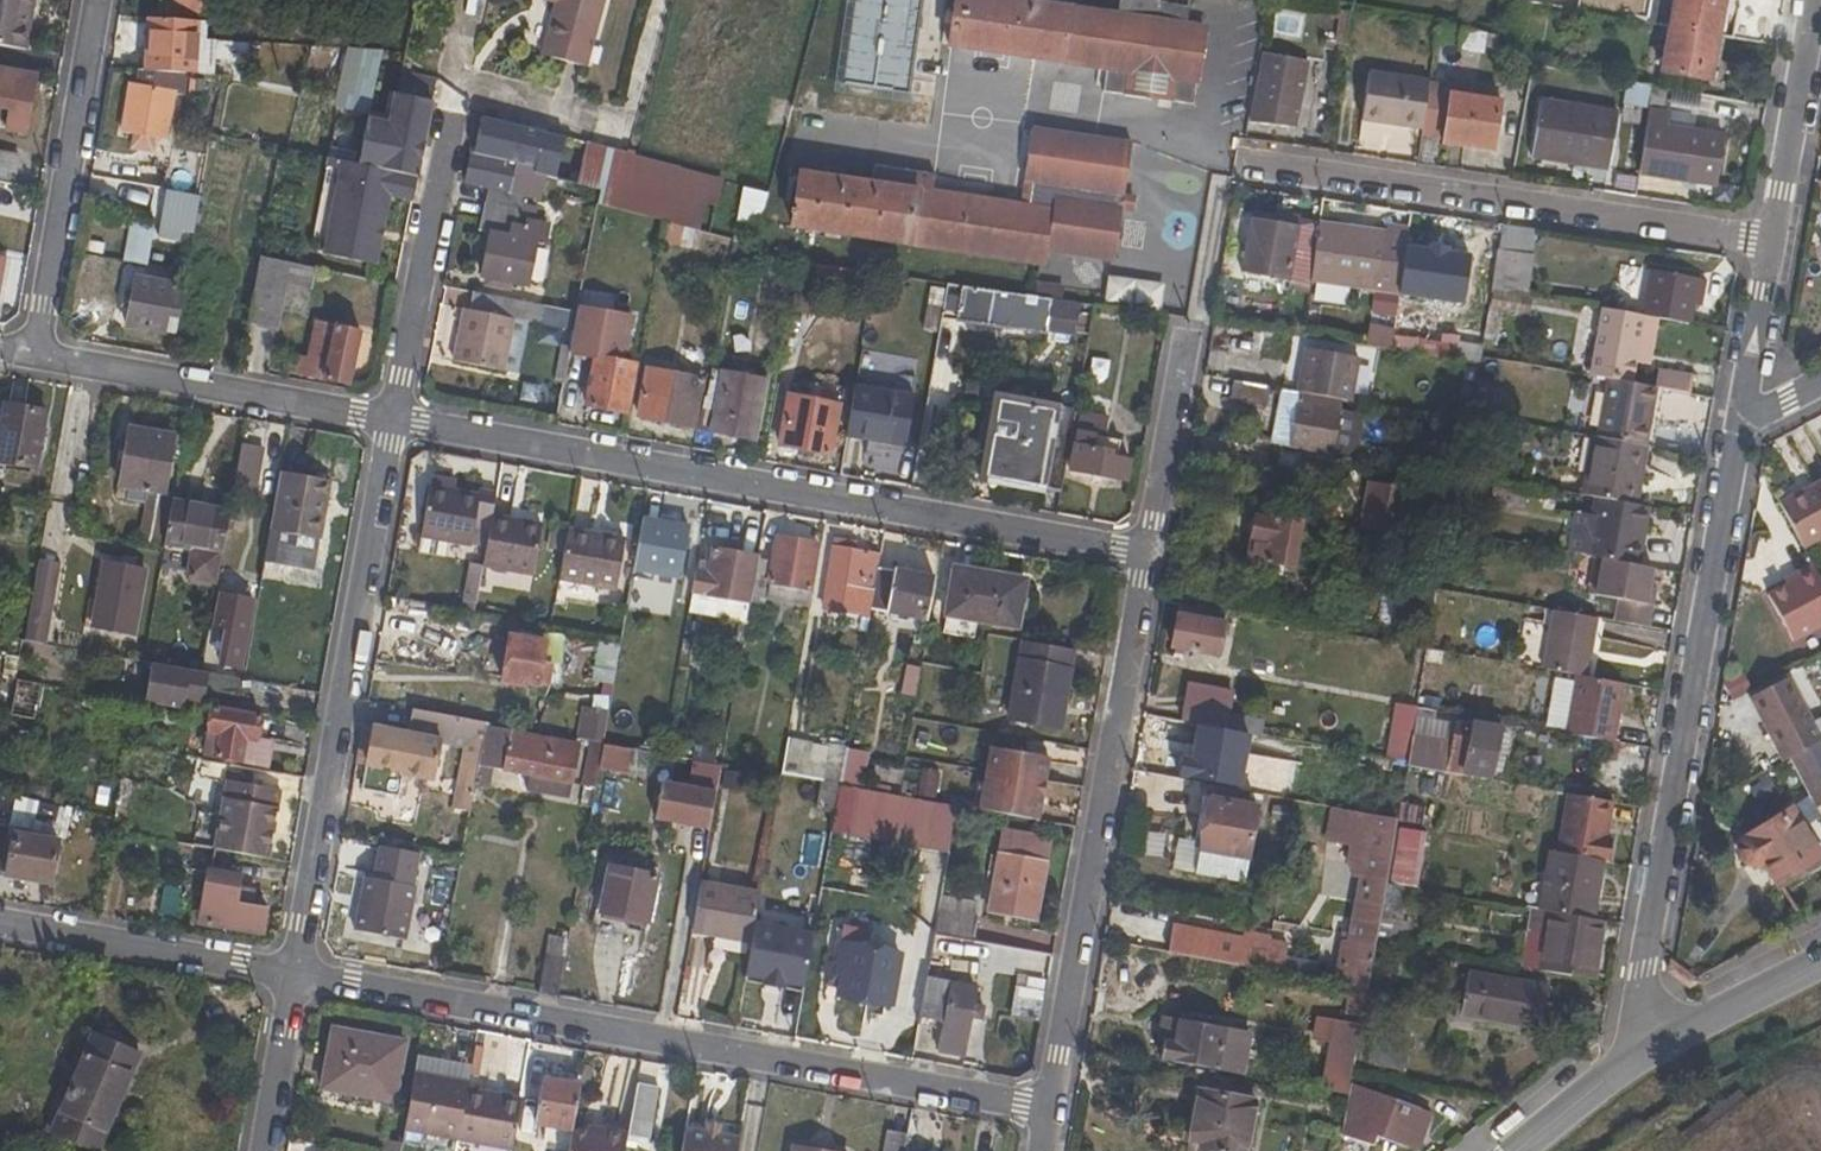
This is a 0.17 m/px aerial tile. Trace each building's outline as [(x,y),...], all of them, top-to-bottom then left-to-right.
[(25,51),(34,0),(0,0),(0,47),(25,51)] [(160,11),(202,14),(202,0),(161,0),(160,11)] [(605,0),(543,0),(555,4),(541,56),(586,68),(605,0)] [(907,94),(918,0),(849,0),(839,86),(907,94)] [(1117,16),(1011,0),(953,0),(946,47),(1106,70),(1103,94),(1124,97),(1125,90),(1172,97),(1170,104),(1192,107),(1203,29),(1185,26),(1189,0),(1119,0),(1117,16)] [(1719,38),(1725,0),(1673,0),(1668,29),(1719,38)] [(1645,25),(1662,28),(1664,12),(1647,10),(1645,25)] [(206,22),(144,18),(140,71),(142,71),(183,74),(213,76),(215,41),(206,41),(206,22)] [(1484,49),(1519,54),(1500,36),(1438,27),(1435,45),(1483,52),(1484,49)] [(1661,73),(1712,82),(1719,38),(1668,29),(1661,73)] [(347,111),(369,115),(381,51),(359,50),(347,111)] [(1308,62),(1262,55),(1251,123),(1297,130),(1308,62)] [(0,70),(0,107),(8,108),(4,130),(24,133),(32,90),(33,83),(34,76),(0,70)] [(183,74),(142,71),(139,86),(130,85),(122,133),(136,136),(134,149),(152,152),(154,139),(165,141),(173,94),(182,95),(183,74)] [(1361,122),(1422,132),(1430,83),(1430,80),(1369,71),(1361,122)] [(1456,96),(1457,87),(1430,83),(1422,132),(1422,136),(1444,139),(1443,146),(1494,153),(1500,102),(1456,96)] [(1652,88),(1627,84),(1626,93),(1625,95),(1651,99),(1652,88)] [(1170,104),(1172,97),(1125,90),(1124,97),(1170,104)] [(1617,113),(1540,101),(1531,158),(1608,170),(1617,113)] [(1649,112),(1639,173),(1716,185),(1723,138),(1668,130),(1670,115),(1649,112)] [(482,116),(474,154),(470,154),(464,183),(487,188),(511,192),(516,163),(531,166),(538,168),(537,177),(596,191),(599,192),(598,206),(664,223),(697,232),(705,199),(714,202),(718,180),(604,149),(482,116)] [(1032,184),(1028,208),(1021,262),(1043,265),(1045,252),(1116,263),(1123,210),(1124,209),(1117,208),(1118,197),(1125,198),(1125,197),(1133,144),(1032,129),(1024,183),(1032,184)] [(0,182),(11,184),(17,154),(0,151),(0,182)] [(342,161),(329,159),(313,239),(326,242),(342,161)] [(376,266),(390,195),(413,199),(417,176),(385,170),(363,165),(356,164),(342,161),(326,242),(324,256),(376,266)] [(511,192),(526,195),(531,166),(516,163),(511,192)] [(792,228),(962,253),(969,199),(932,194),(935,175),(874,166),(871,185),(800,175),(795,210),(790,209),(789,215),(794,216),(792,228)] [(742,187),(736,225),(749,227),(758,229),(768,194),(742,187)] [(491,280),(489,289),(510,292),(511,284),(528,287),(536,243),(546,245),(549,225),(543,224),(533,222),(535,207),(524,205),(526,195),(511,192),(487,188),(479,232),(488,233),(480,278),(491,280)] [(165,191),(163,207),(196,213),(199,197),(165,191)] [(1118,197),(1117,208),(1124,209),(1123,210),(1132,211),(1134,198),(1125,197),(1125,198),(1118,197)] [(962,253),(1021,262),(1028,208),(969,199),(962,253)] [(163,207),(159,228),(192,235),(196,213),(163,207)] [(545,209),(535,207),(533,222),(543,224),(545,209)] [(1249,212),(1248,219),(1299,227),(1300,219),(1296,216),(1276,213),(1274,215),(1249,212)] [(1291,281),(1299,227),(1248,219),(1240,275),(1291,282),(1291,281)] [(1318,222),(1300,219),(1299,227),(1291,281),(1309,283),(1318,222)] [(1478,275),(1481,275),(1494,277),(1499,248),(1503,225),(1476,221),(1470,258),(1481,260),(1478,275)] [(1377,294),(1379,279),(1401,282),(1408,236),(1318,222),(1309,283),(1377,294)] [(660,244),(693,250),(697,232),(664,223),(660,244)] [(125,224),(121,259),(147,263),(151,227),(125,224)] [(733,241),(732,244),(745,245),(749,227),(736,225),(733,241)] [(1492,290),(1527,296),(1534,253),(1499,248),(1494,277),(1492,290)] [(287,285),(311,290),(315,270),(260,259),(248,327),(278,333),(287,285)] [(1708,280),(1648,270),(1640,316),(1645,317),(1692,325),(1695,305),(1704,307),(1708,280)] [(1481,275),(1479,290),(1492,292),(1492,290),(1494,277),(1481,275)] [(175,334),(182,294),(171,293),(173,284),(133,277),(130,295),(122,294),(120,306),(128,308),(124,328),(164,335),(164,332),(175,334)] [(1129,277),(1124,306),(1155,311),(1159,282),(1129,277)] [(1392,335),(1390,351),(1479,364),(1480,357),(1482,344),(1442,337),(1444,327),(1484,334),(1492,292),(1479,290),(1450,285),(1446,310),(1432,308),(1427,341),(1408,338),(1392,335)] [(936,333),(944,290),(930,287),(923,330),(936,333)] [(960,288),(956,323),(1045,335),(1046,331),(965,321),(969,289),(960,288)] [(969,289),(965,321),(1046,331),(1076,335),(1080,304),(969,289)] [(544,307),(473,293),(470,311),(514,320),(541,325),(544,307)] [(1640,316),(1600,309),(1588,376),(1608,379),(1633,384),(1645,317),(1640,316)] [(514,320),(470,311),(463,310),(453,362),(504,372),(514,320)] [(594,359),(586,408),(624,415),(633,366),(619,364),(619,362),(617,362),(619,351),(625,353),(631,320),(577,310),(576,314),(570,347),(569,355),(572,355),(574,360),(582,361),(586,358),(594,359)] [(1392,335),(1408,338),(1411,319),(1395,317),(1393,332),(1392,335)] [(315,322),(307,362),(304,376),(305,377),(349,385),(360,331),(315,322)] [(1368,347),(1390,351),(1392,335),(1393,332),(1370,329),(1368,347)] [(560,345),(553,383),(563,385),(569,355),(570,347),(560,345)] [(1359,359),(1304,349),(1298,392),(1344,401),(1353,402),(1359,359)] [(693,428),(698,400),(704,401),(705,391),(699,391),(700,379),(649,369),(639,418),(693,428)] [(1655,387),(1692,394),(1695,375),(1658,370),(1655,387)] [(755,442),(766,381),(709,371),(705,391),(704,401),(698,432),(755,442)] [(1598,438),(1645,446),(1655,387),(1633,384),(1608,379),(1598,438)] [(1230,402),(1267,409),(1271,387),(1234,380),(1230,402)] [(856,388),(847,439),(905,448),(913,398),(856,388)] [(1298,392),(1280,389),(1270,445),(1333,456),(1344,401),(1298,392)] [(1709,421),(1713,398),(1705,396),(1702,420),(1709,421)] [(838,407),(788,398),(780,446),(829,455),(838,407)] [(996,402),(983,481),(1061,494),(1075,409),(1049,406),(1049,411),(996,402)] [(2,406),(0,417),(0,463),(34,469),(44,414),(2,406)] [(1109,417),(1079,412),(1069,473),(1126,483),(1130,461),(1118,459),(1121,440),(1105,438),(1109,417)] [(144,503),(146,492),(163,495),(174,435),(130,427),(119,486),(128,488),(126,501),(144,503)] [(1598,438),(1593,437),(1583,495),(1596,498),(1635,504),(1645,446),(1598,438)] [(241,438),(231,496),(254,500),(263,442),(241,438)] [(280,472),(269,532),(319,541),(330,481),(280,472)] [(1404,536),(1411,489),(1368,481),(1361,528),(1404,536)] [(1778,504),(1802,549),(1820,540),(1820,481),(1778,504)] [(478,495),(430,486),(421,539),(471,548),(474,533),(489,536),(483,567),(533,577),(543,525),(493,516),(497,494),(479,491),(478,495)] [(1635,504),(1596,498),(1585,556),(1595,558),(1639,566),(1649,507),(1635,504)] [(193,549),(189,577),(216,581),(228,512),(169,501),(162,543),(193,549)] [(1689,536),(1693,515),(1685,513),(1682,535),(1689,536)] [(1301,522),(1256,515),(1248,560),(1255,561),(1254,571),(1274,575),(1276,565),(1294,568),(1301,522)] [(642,519),(633,570),(679,578),(688,527),(642,519)] [(625,539),(568,529),(559,581),(616,591),(625,539)] [(878,568),(880,554),(853,550),(855,541),(833,537),(820,609),(869,617),(870,612),(878,568)] [(776,538),(773,561),(757,559),(750,602),(749,604),(806,615),(819,545),(776,538)] [(757,559),(757,557),(710,549),(707,565),(696,563),(691,592),(750,602),(757,559)] [(1612,622),(1651,629),(1654,608),(1648,607),(1651,589),(1655,569),(1639,566),(1595,558),(1588,596),(1616,601),(1612,622)] [(147,569),(103,562),(92,627),(136,635),(147,569)] [(36,563),(27,615),(50,619),(58,567),(36,563)] [(878,568),(870,612),(925,621),(933,577),(878,568)] [(1787,589),(1768,598),(1792,644),(1820,629),(1820,585),(1812,568),(1791,578),(1794,585),(1787,589)] [(1026,581),(954,569),(946,617),(1017,629),(1026,581)] [(1784,582),(1787,589),(1794,585),(1791,578),(1784,582)] [(1648,607),(1654,608),(1658,591),(1651,589),(1648,607)] [(254,600),(219,594),(213,630),(224,632),(218,667),(241,671),(254,600)] [(1197,608),(1180,605),(1172,650),(1218,658),(1226,613),(1197,608)] [(1597,619),(1552,611),(1542,670),(1576,676),(1586,678),(1597,619)] [(546,643),(508,636),(499,683),(549,692),(554,665),(543,662),(546,643)] [(612,685),(619,643),(595,639),(588,681),(612,685)] [(1007,721),(1061,730),(1074,652),(1021,642),(1007,721)] [(203,704),(205,695),(239,701),(242,680),(200,673),(149,664),(143,703),(183,710),(184,700),(203,704)] [(918,678),(905,676),(901,694),(914,697),(918,678)] [(1566,735),(1614,744),(1623,685),(1586,678),(1576,676),(1566,735)] [(9,716),(35,720),(41,684),(16,680),(9,716)] [(243,680),(242,680),(239,701),(262,705),(266,684),(243,680)] [(1789,682),(1750,700),(1782,766),(1820,745),(1789,682)] [(1182,722),(1227,730),(1234,696),(1189,687),(1182,722)] [(1417,709),(1395,705),(1386,759),(1408,763),(1412,739),(1417,709)] [(601,740),(606,710),(579,706),(574,736),(601,740)] [(203,757),(253,766),(256,742),(269,744),(273,720),(212,710),(203,757)] [(363,728),(357,764),(367,765),(365,778),(400,784),(402,774),(433,780),(440,740),(450,742),(451,733),(483,738),(485,723),(413,710),(408,736),(363,728)] [(483,738),(478,766),(488,768),(530,776),(527,792),(568,799),(577,746),(493,731),(494,725),(485,723),(483,738)] [(1493,775),(1500,731),(1501,729),(1474,725),(1473,729),(1456,727),(1453,746),(1412,739),(1408,763),(1407,767),(1429,771),(1429,768),(1492,778),(1493,775)] [(1501,777),(1509,733),(1500,731),(1493,775),(1501,777)] [(824,763),(810,760),(813,744),(787,739),(780,776),(821,783),(839,786),(846,750),(827,746),(824,763)] [(269,744),(256,742),(253,766),(280,770),(285,747),(269,744)] [(584,786),(595,788),(603,744),(591,742),(584,786)] [(859,790),(866,753),(846,750),(839,786),(855,789),(859,790)] [(988,813),(1038,822),(1050,759),(1000,750),(988,813)] [(1407,767),(1408,763),(1386,759),(1357,754),(1354,767),(1406,776),(1407,767)] [(460,777),(466,781),(464,794),(473,796),(474,786),(478,766),(463,763),(460,777)] [(474,786),(485,788),(488,768),(478,766),(474,786)] [(872,781),(900,783),(901,768),(873,767),(872,781)] [(916,795),(937,798),(941,771),(919,768),(916,795)] [(464,794),(466,781),(460,777),(457,793),(464,794)] [(363,790),(398,796),(400,784),(365,778),(363,790)] [(281,790),(226,781),(214,850),(215,850),(266,859),(281,790)] [(816,813),(834,816),(839,786),(821,783),(816,813)] [(661,784),(654,821),(710,830),(716,793),(661,784)] [(839,786),(834,816),(850,819),(855,789),(839,786)] [(470,809),(473,796),(464,794),(457,793),(455,806),(470,809)] [(13,819),(57,828),(61,808),(17,797),(13,819)] [(1259,808),(1209,799),(1197,875),(1244,883),(1259,808)] [(1335,984),(1368,989),(1376,942),(1387,883),(1397,825),(1398,820),(1368,815),(1333,808),(1327,840),(1353,845),(1349,863),(1355,871),(1354,874),(1362,876),(1351,935),(1344,933),(1335,984)] [(1589,828),(1572,825),(1567,853),(1611,861),(1619,814),(1593,809),(1589,828)] [(1763,863),(1778,888),(1820,862),(1820,855),(1793,809),(1752,835),(1744,843),(1742,846),(1742,849),(1742,853),(1743,857),(1745,860),(1747,862),(1751,864),(1754,865),(1758,865),(1762,863),(1763,863)] [(114,820),(111,832),(125,834),(128,817),(115,815),(114,820)] [(1424,835),(1399,831),(1390,884),(1411,887),(1414,888),(1424,835)] [(174,832),(173,837),(172,843),(189,846),(190,834),(174,832)] [(1050,840),(1004,832),(990,914),(1036,922),(1050,840)] [(60,842),(10,833),(2,875),(52,884),(60,842)] [(209,849),(210,837),(190,834),(189,846),(209,849)] [(172,843),(164,841),(159,868),(207,876),(204,896),(209,897),(204,926),(262,936),(266,908),(250,905),(252,891),(237,888),(239,878),(211,873),(215,850),(214,850),(209,849),(189,846),(172,843)] [(1540,911),(1592,921),(1602,862),(1550,852),(1540,911)] [(656,877),(610,867),(601,913),(630,919),(646,923),(656,877)] [(415,889),(364,879),(354,932),(405,941),(415,889)] [(150,912),(177,917),(183,888),(156,883),(150,912)] [(1376,942),(1406,948),(1410,925),(1404,924),(1411,887),(1390,884),(1387,883),(1376,942)] [(755,916),(759,895),(701,884),(692,932),(751,943),(755,916)] [(941,897),(935,934),(975,941),(979,918),(974,917),(977,903),(941,897)] [(1521,968),(1593,981),(1603,923),(1592,921),(1540,911),(1534,910),(1531,932),(1527,931),(1521,968)] [(630,919),(601,913),(597,933),(626,939),(630,919)] [(761,957),(759,966),(806,974),(815,927),(755,916),(751,943),(749,955),(761,957)] [(841,945),(867,950),(869,935),(844,930),(841,945)] [(931,956),(982,965),(986,943),(975,941),(935,934),(931,956)] [(1246,936),(1241,966),(1264,971),(1269,940),(1246,936)] [(538,994),(558,998),(568,942),(547,939),(538,994)] [(900,956),(867,950),(841,945),(837,966),(843,967),(838,996),(890,1006),(900,956)] [(749,955),(747,963),(759,966),(761,957),(749,955)] [(1271,961),(1269,972),(1327,982),(1329,971),(1271,961)] [(1547,987),(1468,974),(1460,1025),(1524,1036),(1526,1027),(1540,1029),(1547,987)] [(985,1006),(973,1004),(976,988),(927,979),(918,1027),(940,1029),(938,1052),(964,1056),(970,1017),(983,1019),(985,1006)] [(1036,1018),(1041,985),(1012,980),(1006,1013),(1036,1018)] [(1162,1042),(1166,1043),(1173,1044),(1177,1020),(1166,1018),(1162,1042)] [(1173,1044),(1166,1043),(1162,1061),(1220,1072),(1228,1029),(1177,1020),(1173,1044)] [(405,1042),(330,1029),(319,1090),(394,1104),(405,1042)] [(1406,1035),(1376,1030),(1370,1067),(1400,1072),(1406,1035)] [(82,1060),(49,1135),(86,1150),(98,1150),(140,1053),(93,1034),(82,1060)] [(1343,1054),(1337,1092),(1349,1094),(1350,1088),(1352,1078),(1356,1056),(1343,1054)] [(72,1056),(40,1131),(49,1135),(82,1060),(72,1056)] [(590,1088),(594,1067),(585,1066),(583,1075),(581,1086),(590,1088)] [(562,1072),(560,1083),(581,1086),(583,1075),(562,1072)] [(466,1090),(467,1085),(413,1075),(403,1133),(457,1142),(466,1090)] [(581,1086),(560,1083),(542,1079),(534,1124),(573,1131),(575,1124),(581,1086)] [(637,1085),(631,1120),(653,1124),(659,1088),(637,1085)] [(1348,1103),(1342,1136),(1372,1146),(1374,1138),(1405,1149),(1406,1147),(1417,1150),(1429,1116),(1350,1088),(1349,1094),(1348,1103)] [(457,1142),(511,1150),(513,1150),(522,1099),(466,1090),(457,1142)] [(1199,1091),(1189,1141),(1203,1143),(1201,1150),(1248,1150),(1257,1102),(1199,1091)] [(570,1150),(625,1150),(630,1125),(596,1120),(595,1127),(575,1124),(573,1131),(570,1150)] [(705,1133),(716,1135),(717,1126),(706,1125),(705,1133)] [(682,1150),(737,1150),(739,1139),(716,1135),(705,1133),(685,1130),(682,1150)] [(908,1135),(887,1132),(884,1150),(905,1150),(908,1135)]
